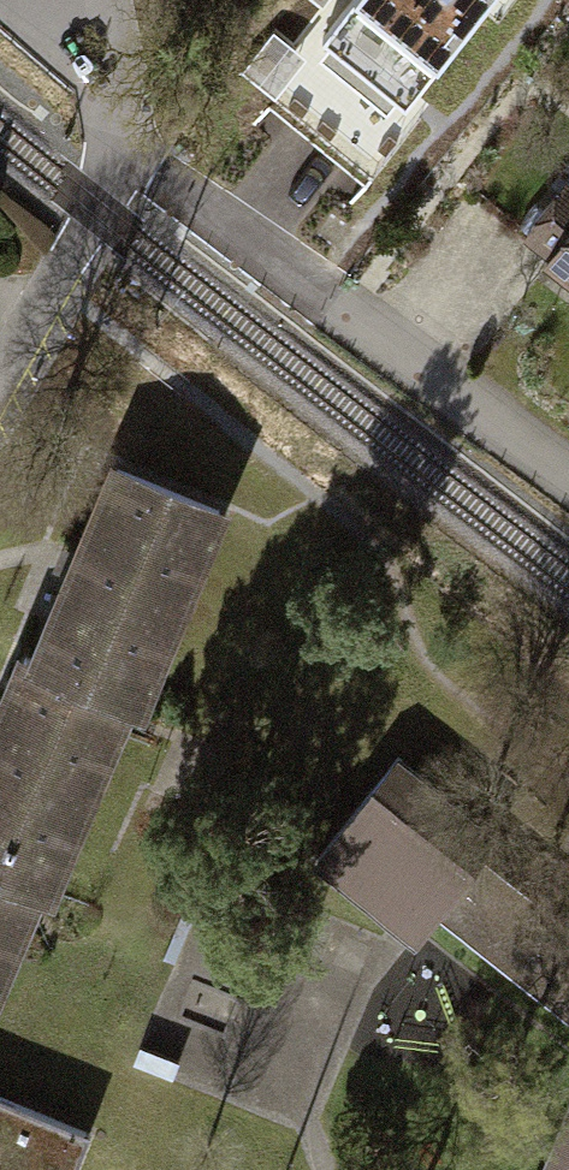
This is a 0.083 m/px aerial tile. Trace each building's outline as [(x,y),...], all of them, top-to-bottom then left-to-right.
[(321,41),(334,52),(404,107),(459,39),(489,0),(353,0),(321,41)] [(568,287),(568,171),(512,241),(568,287)] [(155,722),(233,535),(109,484),(31,671),(143,718),(155,722)] [(143,718),(31,671),(19,666),(0,712),(0,877),(56,900),(65,904),(143,718)] [(495,841),(399,761),(328,847),(424,927),(438,911),(476,865),(495,841)] [(476,865),(438,911),(568,1019),(568,929),(476,865)] [(56,900),(0,877),(0,1033),(56,900)] [(90,1138),(0,1097),(0,1169),(76,1169),(90,1138)] [(543,1169),(568,1169),(568,1107),(543,1169)]
